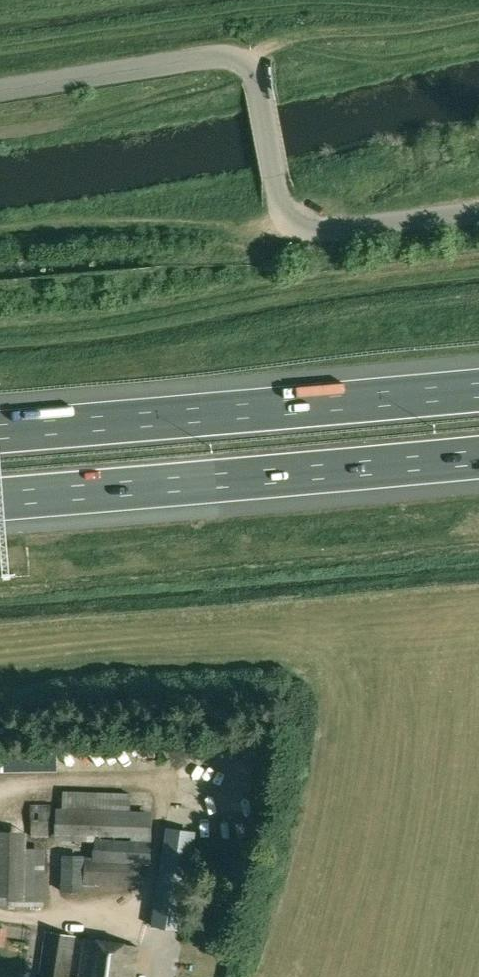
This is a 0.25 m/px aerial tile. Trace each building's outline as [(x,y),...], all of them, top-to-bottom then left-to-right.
[(130,751),(135,774),(154,770),(149,747),(130,751)] [(130,793),(62,791),(61,808),(56,808),(54,841),(95,841),(94,849),(93,849),(92,856),(84,856),(84,855),(61,855),(60,892),(82,892),(83,885),(144,886),(145,864),(150,863),(152,811),(130,809),(130,793)] [(50,803),(30,803),(31,837),(51,836),(50,803)] [(197,840),(218,839),(217,812),(196,813),(197,840)] [(0,830),(0,906),(42,907),(42,848),(26,847),(26,831),(0,830)] [(175,930),(184,869),(193,870),(195,856),(186,855),(187,843),(164,839),(160,865),(151,926),(175,930)] [(79,913),(99,912),(98,901),(78,902),(79,913)] [(74,937),(47,933),(41,976),(68,976),(74,937)] [(137,946),(85,938),(80,976),(133,976),(137,946)]
